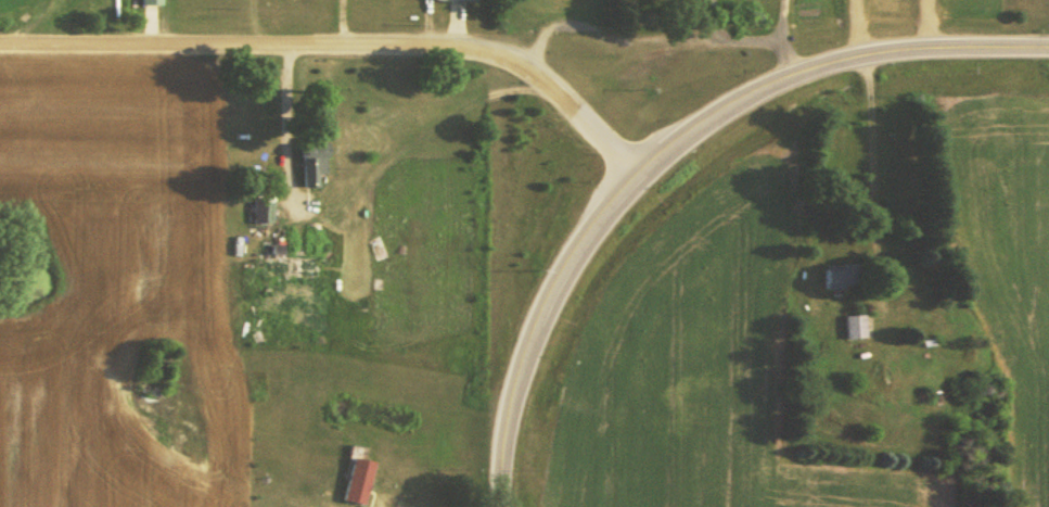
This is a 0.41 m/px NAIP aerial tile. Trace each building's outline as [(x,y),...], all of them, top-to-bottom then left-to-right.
[(327,171),(326,141),(303,142),(304,186),(315,185),(315,171),(327,171)] [(272,221),(273,196),(252,195),(252,220),(272,221)] [(272,252),(272,244),(263,244),(264,277),(321,275),(320,251),(272,252)] [(857,261),(839,262),(840,267),(826,267),(826,284),(858,284),(857,261)] [(845,337),(864,336),(863,313),(844,314),(845,337)] [(342,498),(363,503),(374,461),(353,455),(342,498)]
